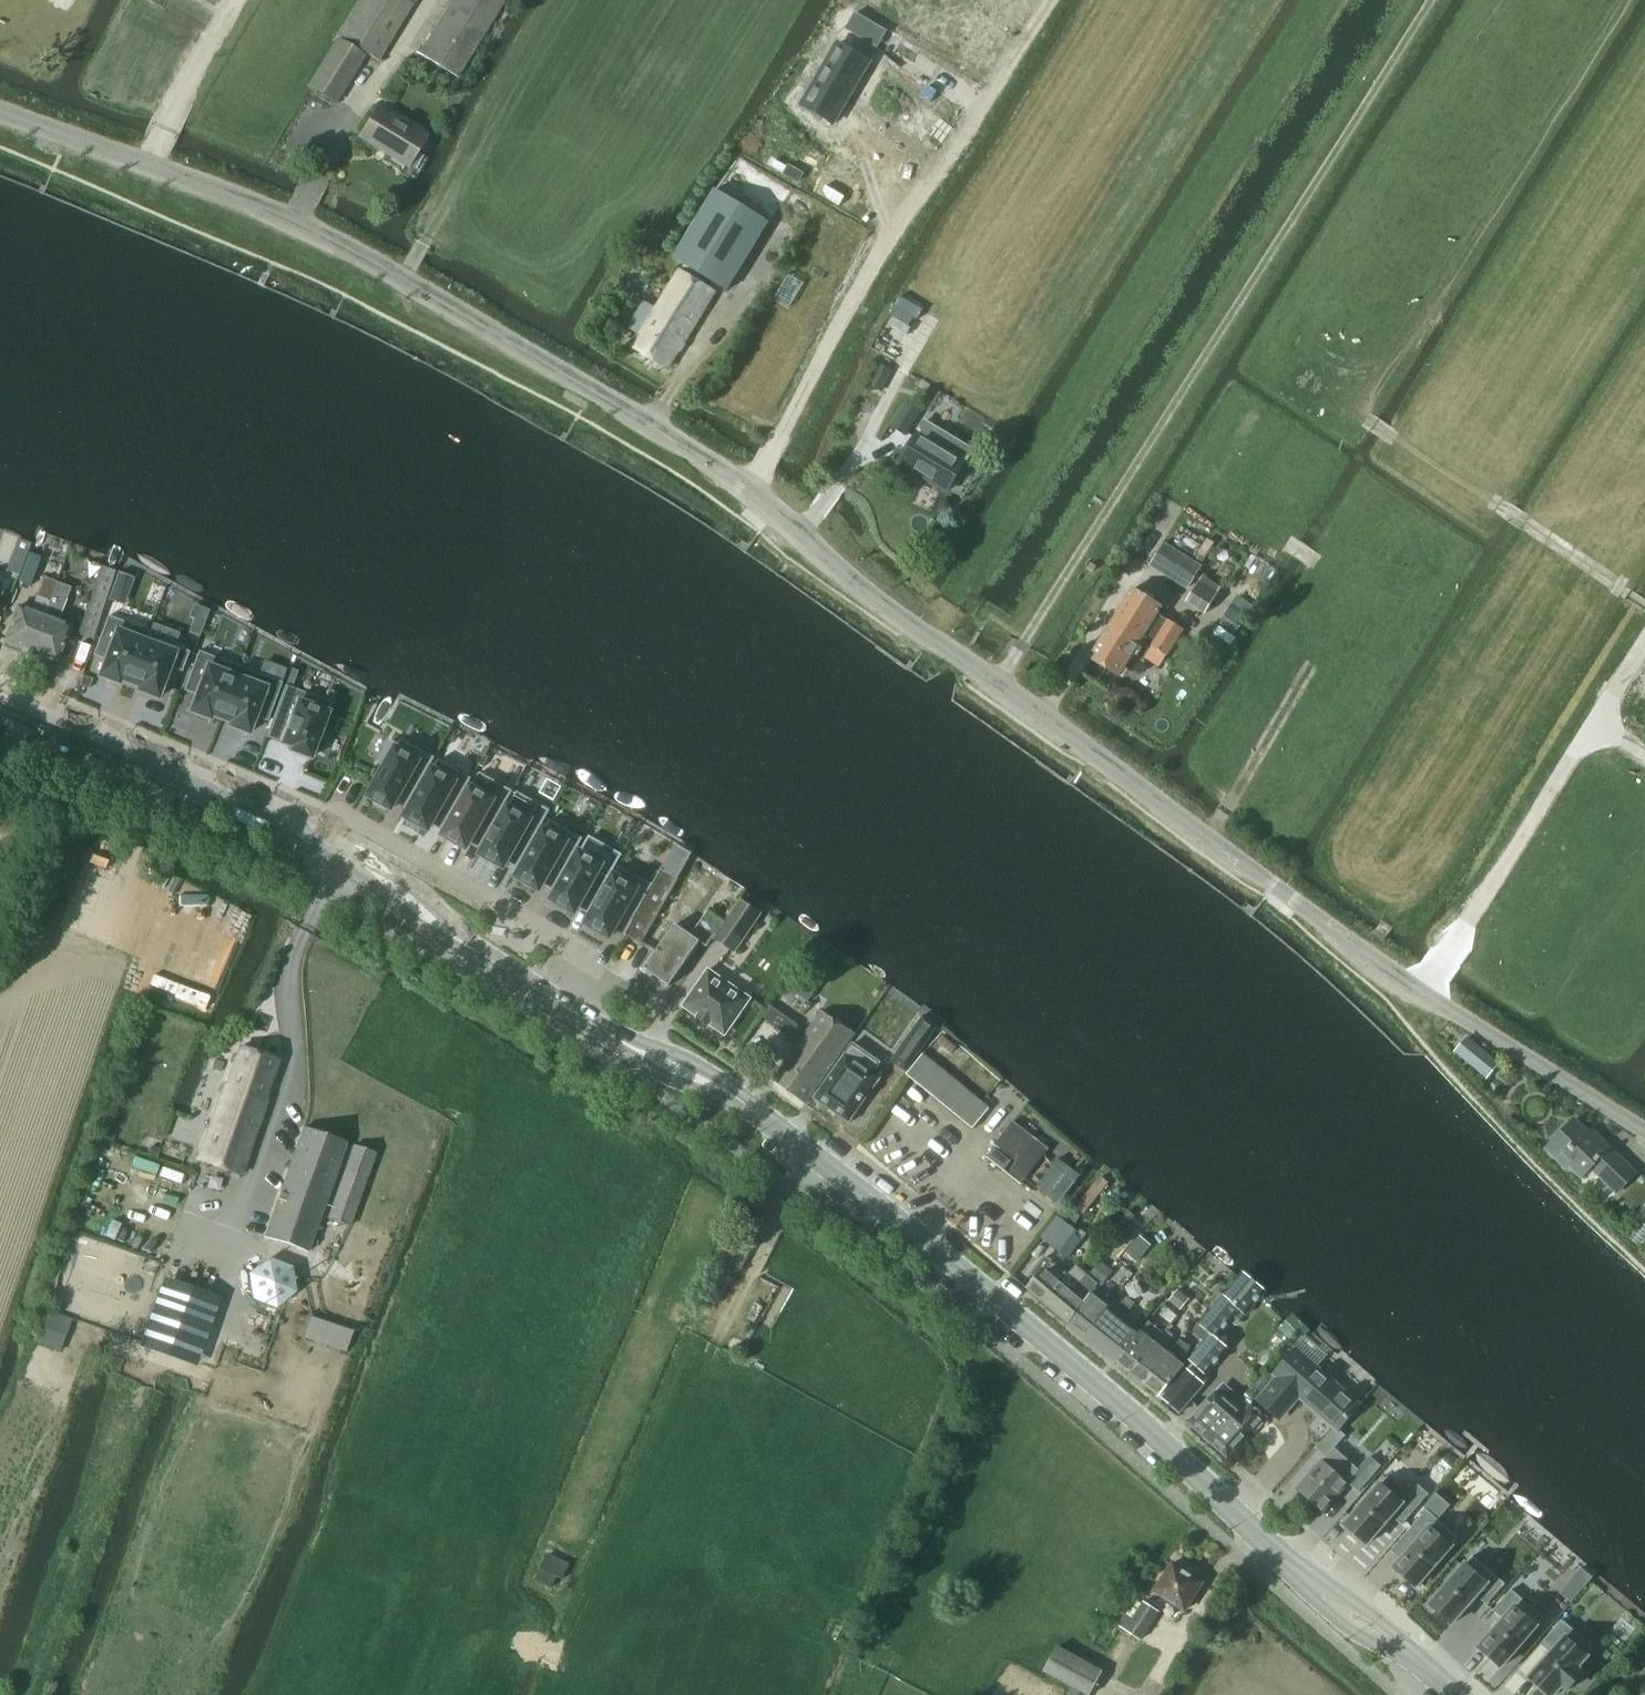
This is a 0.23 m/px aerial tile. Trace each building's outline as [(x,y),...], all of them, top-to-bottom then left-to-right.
[(337,36),(378,61),(415,0),(359,0),(337,36)] [(416,53),(456,78),(504,0),(454,0),(422,52),(419,49),(416,53)] [(881,15),(909,32),(917,18),(932,27),(932,26),(944,34),(965,0),(921,0),(914,13),(892,0),(890,0),(881,15)] [(864,13),(857,25),(880,38),(887,27),(864,13)] [(337,41),(309,86),(336,102),(364,57),(337,41)] [(840,42),(803,103),(835,122),(872,61),(840,42)] [(360,138),(407,167),(426,137),(378,107),(360,138)] [(645,301),(628,328),(641,336),(634,348),(667,369),(683,345),(715,293),(716,293),(715,292),(719,286),(727,291),(761,236),(768,224),(802,179),(807,173),(810,168),(821,150),(773,121),(766,116),(752,138),(716,190),(674,258),(685,265),(657,309),(650,304),(645,301)] [(876,372),(869,384),(881,390),(887,378),(876,372)] [(892,426),(906,435),(921,410),(907,402),(892,426)] [(918,433),(900,462),(948,491),(966,462),(972,451),(924,422),(918,433)] [(4,571),(18,577),(25,560),(31,545),(17,540),(4,571)] [(1163,541),(1147,566),(1185,590),(1201,565),(1163,541)] [(29,553),(19,581),(30,585),(40,557),(29,553)] [(1088,569),(1094,572),(1097,566),(1092,562),(1088,569)] [(102,567),(79,635),(91,639),(114,572),(102,567)] [(1201,576),(1187,597),(1205,610),(1219,588),(1201,576)] [(5,641),(31,651),(57,583),(44,578),(31,611),(18,606),(5,641)] [(57,583),(31,651),(56,661),(70,627),(57,622),(70,588),(57,583)] [(1103,637),(1090,657),(1119,676),(1146,634),(1156,640),(1152,646),(1168,656),(1184,629),(1169,620),(1168,621),(1158,614),(1163,607),(1134,588),(1110,626),(1106,627),(1103,632),(1103,637)] [(1233,603),(1221,622),(1237,632),(1249,613),(1233,603)] [(108,617),(95,650),(106,654),(104,660),(105,661),(99,677),(118,684),(120,681),(130,684),(149,632),(108,617)] [(194,623),(189,637),(198,640),(203,627),(194,623)] [(149,632),(130,684),(140,688),(138,692),(157,699),(164,681),(165,682),(166,679),(170,668),(173,669),(181,672),(189,653),(148,637),(150,632),(149,632)] [(198,652),(186,685),(197,689),(195,695),(195,696),(196,696),(190,712),(209,720),(211,716),(220,720),(240,667),(239,667),(198,652)] [(240,667),(220,720),(221,720),(230,723),(229,727),(248,734),(254,718),(255,719),(256,718),(258,712),(269,716),(273,706),(282,683),(240,668),(240,667)] [(285,685),(269,730),(285,736),(283,744),(293,747),(291,751),(310,758),(314,749),(322,752),(329,733),(321,730),(331,702),(285,685)] [(387,767),(370,796),(377,800),(375,803),(374,804),(386,812),(387,810),(389,807),(392,809),(397,799),(408,805),(435,758),(402,739),(399,745),(392,741),(379,763),(383,765),(387,767)] [(435,766),(407,817),(410,819),(408,822),(407,823),(419,831),(420,829),(422,826),(429,830),(438,814),(449,820),(472,779),(439,760),(435,766)] [(480,773),(445,835),(467,848),(476,832),(487,838),(513,791),(480,773)] [(518,792),(482,855),(504,867),(513,851),(524,857),(550,811),(518,792)] [(550,820),(518,877),(540,890),(549,873),(560,879),(583,839),(550,820)] [(553,900),(557,902),(554,907),(567,914),(569,909),(575,913),(584,896),(595,903),(610,877),(599,871),(602,865),(580,853),(553,900)] [(653,885),(621,867),(588,924),(591,925),(588,930),(600,937),(603,932),(610,936),(622,916),(632,922),(653,885)] [(662,869),(653,885),(632,922),(633,923),(627,934),(641,942),(678,880),(663,871),(664,870),(662,869)] [(741,902),(716,938),(734,951),(759,914),(741,902)] [(691,936),(675,925),(645,969),(670,986),(700,942),(706,947),(723,922),(708,912),(691,936)] [(796,970),(785,985),(808,1001),(818,986),(796,970)] [(699,1017),(701,1019),(702,1017),(708,1022),(707,1023),(709,1024),(710,1023),(725,1034),(749,999),(709,971),(685,1006),(700,1016),(699,1017)] [(806,1104),(815,1090),(838,1057),(856,1032),(824,1008),(774,1080),(773,1080),(806,1104)] [(938,1026),(924,1016),(892,1061),(906,1072),(938,1026)] [(944,1035),(938,1042),(951,1054),(957,1047),(944,1035)] [(1468,1038),(1456,1052),(1487,1078),(1499,1064),(1468,1038)] [(880,1063),(853,1044),(817,1096),(816,1095),(814,1098),(817,1101),(817,1100),(846,1121),(849,1123),(851,1120),(878,1082),(881,1079),(878,1077),(877,1077),(873,1074),(880,1063)] [(197,1161),(240,1176),(266,1099),(264,1098),(278,1060),(240,1047),(227,1084),(225,1084),(197,1161)] [(990,1108),(924,1054),(907,1074),(973,1128),(990,1108)] [(1566,1167),(1570,1164),(1583,1177),(1592,1168),(1617,1193),(1637,1173),(1597,1134),(1593,1138),(1575,1119),(1547,1148),(1566,1167)] [(986,1157),(1022,1184),(1049,1149),(1014,1122),(986,1157)] [(263,1236),(307,1251),(346,1143),(302,1128),(263,1236)] [(326,1218),(349,1226),(375,1153),(352,1145),(326,1218)] [(151,1147),(148,1156),(156,1158),(159,1150),(151,1147)] [(1058,1159),(1037,1187),(1059,1204),(1081,1176),(1058,1159)] [(1102,1176),(1078,1206),(1086,1213),(1110,1182),(1102,1176)] [(1127,1211),(1109,1232),(1116,1238),(1134,1217),(1127,1211)] [(1058,1218),(1042,1240),(1069,1259),(1087,1235),(1080,1230),(1078,1232),(1058,1218)] [(1141,1238),(1127,1254),(1137,1262),(1151,1246),(1141,1238)] [(1037,1279),(1028,1289),(1045,1304),(1068,1275),(1052,1261),(1049,1258),(1046,1258),(1042,1262),(1032,1274),(1037,1279)] [(268,1259),(248,1276),(253,1301),(277,1310),(297,1294),(293,1268),(268,1259)] [(1101,1263),(1090,1276),(1101,1286),(1112,1272),(1101,1263)] [(1045,1304),(1069,1324),(1093,1292),(1099,1285),(1088,1276),(1084,1280),(1072,1270),(1068,1275),(1045,1304)] [(1194,1364),(1163,1399),(1179,1413),(1205,1384),(1201,1381),(1229,1349),(1217,1339),(1241,1311),(1247,1316),(1261,1299),(1263,1296),(1240,1276),(1239,1278),(1224,1296),(1200,1325),(1211,1334),(1190,1361),(1194,1364)] [(1177,1289),(1169,1299),(1181,1309),(1190,1299),(1177,1289)] [(1069,1324),(1086,1337),(1110,1306),(1113,1303),(1106,1298),(1103,1301),(1093,1292),(1069,1324)] [(1086,1337),(1115,1360),(1139,1330),(1125,1319),(1136,1305),(1128,1299),(1117,1312),(1110,1306),(1086,1337)] [(1172,1312),(1167,1319),(1173,1324),(1178,1317),(1172,1312)] [(1292,1317),(1280,1330),(1296,1344),(1299,1346),(1308,1337),(1309,1335),(1312,1332),(1293,1315),(1292,1317)] [(304,1335),(303,1338),(345,1353),(352,1332),(310,1318),(304,1335)] [(1139,1330),(1115,1360),(1132,1375),(1165,1335),(1149,1322),(1141,1332),(1139,1330)] [(1199,1326),(1194,1332),(1205,1341),(1210,1334),(1199,1326)] [(42,1327),(36,1343),(60,1352),(66,1336),(42,1327)] [(1165,1335),(1132,1375),(1146,1385),(1170,1356),(1163,1351),(1174,1338),(1167,1332),(1165,1335)] [(1279,1377),(1259,1401),(1279,1419),(1299,1395),(1335,1427),(1339,1430),(1359,1406),(1316,1368),(1328,1355),(1308,1337),(1299,1346),(1299,1347),(1296,1350),(1275,1374),(1279,1377)] [(1170,1356),(1146,1385),(1159,1396),(1184,1365),(1181,1362),(1190,1351),(1181,1343),(1170,1356)] [(1265,1372),(1251,1387),(1258,1393),(1272,1378),(1265,1372)] [(1216,1392),(1189,1422),(1228,1457),(1253,1430),(1256,1433),(1267,1419),(1250,1403),(1253,1400),(1247,1395),(1239,1404),(1228,1395),(1222,1397),(1216,1392)] [(1326,1457),(1298,1490),(1323,1512),(1349,1482),(1359,1491),(1381,1467),(1370,1457),(1360,1469),(1336,1448),(1340,1443),(1346,1436),(1339,1430),(1335,1427),(1317,1448),(1326,1457)] [(1388,1476),(1345,1525),(1367,1545),(1382,1527),(1388,1521),(1392,1516),(1402,1525),(1429,1494),(1418,1485),(1410,1495),(1388,1476)] [(1402,1560),(1395,1568),(1416,1587),(1427,1575),(1429,1576),(1443,1560),(1441,1559),(1459,1538),(1427,1510),(1409,1531),(1419,1540),(1402,1560)] [(549,1554),(537,1579),(552,1586),(557,1575),(563,1577),(569,1563),(549,1554)] [(1473,1556),(1430,1605),(1452,1624),(1467,1607),(1473,1601),(1477,1596),(1487,1605),(1505,1584),(1473,1556)] [(1173,1563),(1154,1592),(1184,1612),(1203,1583),(1173,1563)] [(1582,1569),(1574,1578),(1585,1587),(1593,1578),(1582,1569)] [(1494,1631),(1479,1648),(1501,1667),(1544,1618),(1512,1590),(1494,1611),(1504,1620),(1500,1624),(1494,1631)] [(1132,1620),(1128,1618),(1122,1628),(1141,1641),(1160,1612),(1144,1602),(1132,1620)] [(1530,1679),(1549,1694),(1554,1694),(1563,1685),(1569,1691),(1583,1674),(1577,1669),(1595,1648),(1563,1620),(1544,1641),(1555,1650),(1551,1655),(1545,1661),(1530,1679)] [(1044,1672),(1073,1687),(1069,1694),(1091,1694),(1103,1671),(1075,1656),(1063,1650),(1057,1647),(1044,1672)]
